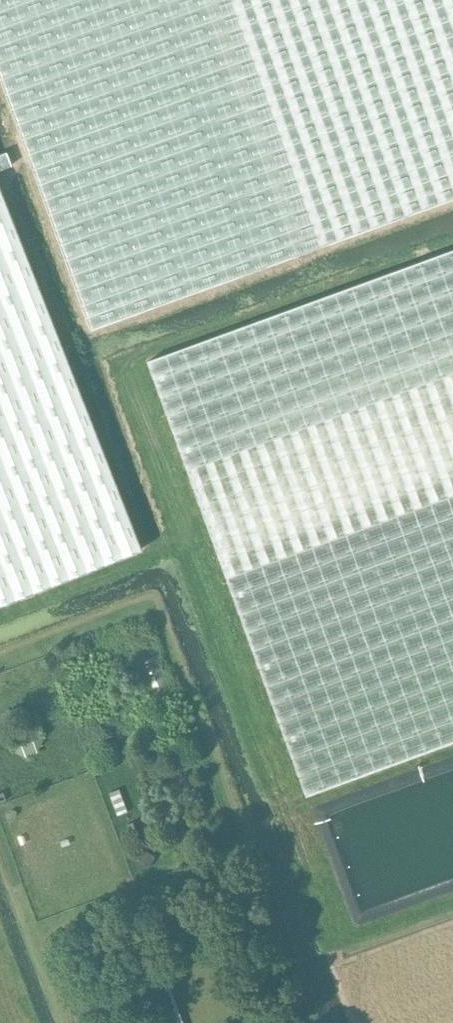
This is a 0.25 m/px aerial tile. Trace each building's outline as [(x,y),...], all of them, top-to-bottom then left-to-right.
[(88,331),(313,250),(452,199),(452,0),(0,0),(0,91),(88,331)] [(140,550),(0,193),(0,605),(140,550)] [(308,796),(452,743),(452,250),(149,361),(308,796)] [(152,691),(168,686),(158,655),(142,660),(152,691)] [(32,712),(22,717),(19,711),(1,720),(18,756),(47,742),(32,712)]
